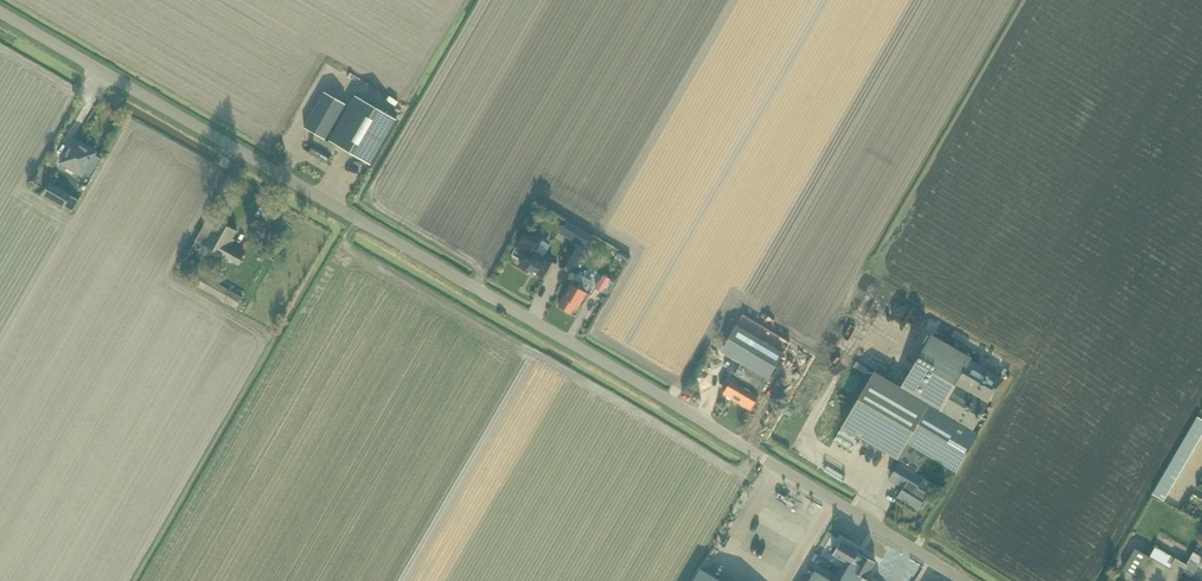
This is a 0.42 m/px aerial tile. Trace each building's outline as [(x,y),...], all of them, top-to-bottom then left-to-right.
[(336,146),(326,140),(346,104),(325,92),(305,127),(315,133),(314,143),(309,153),(327,164),(336,146)] [(397,120),(355,96),(329,141),(372,165),(397,120)] [(75,140),(61,163),(82,176),(84,171),(92,175),(101,159),(94,156),(96,153),(75,140)] [(50,197),(65,206),(71,195),(51,182),(45,194),(50,197)] [(219,223),(209,218),(196,240),(239,265),(245,253),(229,244),(237,230),(220,221),(219,223)] [(568,220),(564,227),(573,232),(569,238),(574,241),(575,240),(586,246),(593,235),(568,220)] [(542,240),(525,230),(517,246),(527,252),(520,264),(544,277),(553,262),(535,252),(542,240)] [(559,267),(570,273),(586,246),(575,240),(574,241),(559,267)] [(621,250),(617,256),(627,262),(631,256),(621,250)] [(205,268),(196,284),(196,285),(237,308),(243,297),(219,283),(222,277),(205,268)] [(580,273),(575,280),(580,283),(585,276),(580,273)] [(598,283),(596,288),(602,292),(610,279),(603,275),(598,283)] [(588,295),(577,288),(580,283),(575,280),(559,307),(571,314),(576,305),(578,306),(583,299),(585,301),(588,295)] [(909,294),(919,302),(925,296),(914,287),(909,294)] [(751,410),(784,352),(737,324),(721,352),(742,364),(724,393),(742,404),(742,405),(751,410)] [(982,411),(1001,378),(930,337),(901,387),(874,371),(842,426),(917,470),(922,462),(927,454),(938,460),(955,470),(978,432),(979,433),(989,415),(982,411)] [(824,399),(830,386),(813,380),(808,393),(824,399)] [(794,412),(800,414),(803,404),(797,402),(794,412)] [(1194,422),(1191,428),(1201,435),(1201,427),(1194,422)] [(1201,435),(1191,428),(1187,434),(1199,441),(1201,435)] [(1195,447),(1199,441),(1187,434),(1184,440),(1195,447)] [(1192,453),(1195,447),(1184,440),(1180,446),(1192,453)] [(1188,459),(1192,453),(1180,446),(1177,452),(1188,459)] [(1185,465),(1188,459),(1177,452),(1173,458),(1185,465)] [(934,468),(938,460),(927,454),(922,462),(934,468)] [(1181,471),(1185,465),(1173,458),(1170,464),(1181,471)] [(900,463),(892,476),(906,484),(899,496),(919,508),(920,505),(922,506),(925,506),(927,502),(926,499),(925,498),(927,493),(932,484),(922,478),(923,476),(916,472),(900,463)] [(1178,477),(1181,471),(1170,464),(1166,470),(1178,477)] [(1174,483),(1178,477),(1166,470),(1163,476),(1174,483)] [(1171,489),(1174,483),(1163,476),(1159,482),(1171,489)] [(1167,495),(1171,489),(1159,482),(1156,488),(1167,495)] [(1164,501),(1167,495),(1156,488),(1152,494),(1164,501)] [(842,539),(833,554),(850,563),(847,569),(864,579),(865,577),(876,559),(851,545),(842,539)] [(1186,578),(1185,578),(1180,575),(1187,565),(1156,546),(1150,556),(1135,548),(1122,569),(1142,580),(1191,580),(1186,578)] [(1188,562),(1194,566),(1200,556),(1193,552),(1188,562)] [(703,570),(700,568),(692,580),(721,580),(703,570)] [(816,569),(809,580),(835,580),(816,569)] [(865,577),(864,579),(847,569),(839,580),(872,580),(865,577)]
